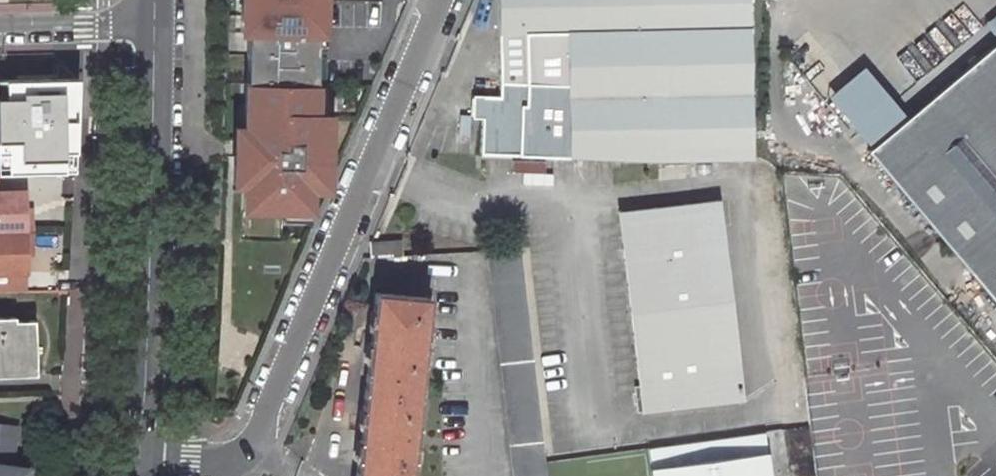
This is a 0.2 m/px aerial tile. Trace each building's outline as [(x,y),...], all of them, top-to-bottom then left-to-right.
[(238,32),(245,32),(250,32),(250,82),(245,82),(244,128),(244,185),(244,210),(282,210),(309,210),(309,188),(327,189),(328,140),(317,140),(318,115),(314,114),(304,114),(304,84),(315,85),(316,33),(317,0),(239,0),(238,32)] [(750,159),(747,0),(498,0),(498,97),(479,97),(479,120),(479,154),(493,154),(611,156),(750,159)] [(862,154),(995,313),(995,41),(862,154)] [(304,114),(314,114),(315,85),(304,84),(304,114)] [(3,94),(4,152),(17,152),(18,172),(50,172),(49,151),(42,150),(41,94),(3,94)] [(479,120),(479,97),(467,97),(467,120),(479,120)] [(328,115),(318,115),(317,140),(328,140),(328,115)] [(234,185),(244,185),(244,128),(234,128),(234,185)] [(0,192),(0,292),(25,291),(25,272),(26,272),(24,191),(0,192)] [(742,402),(719,200),(617,212),(640,414),(742,402)] [(309,220),(309,210),(282,210),(282,219),(309,220)] [(400,254),(400,239),(370,241),(369,255),(398,254),(400,254)] [(515,475),(545,475),(520,250),(489,251),(515,475)] [(352,475),(406,475),(424,300),(370,295),(352,475)] [(40,322),(0,324),(0,379),(41,377),(40,322)] [(0,422),(0,475),(26,475),(28,462),(14,461),(17,424),(0,422)]
